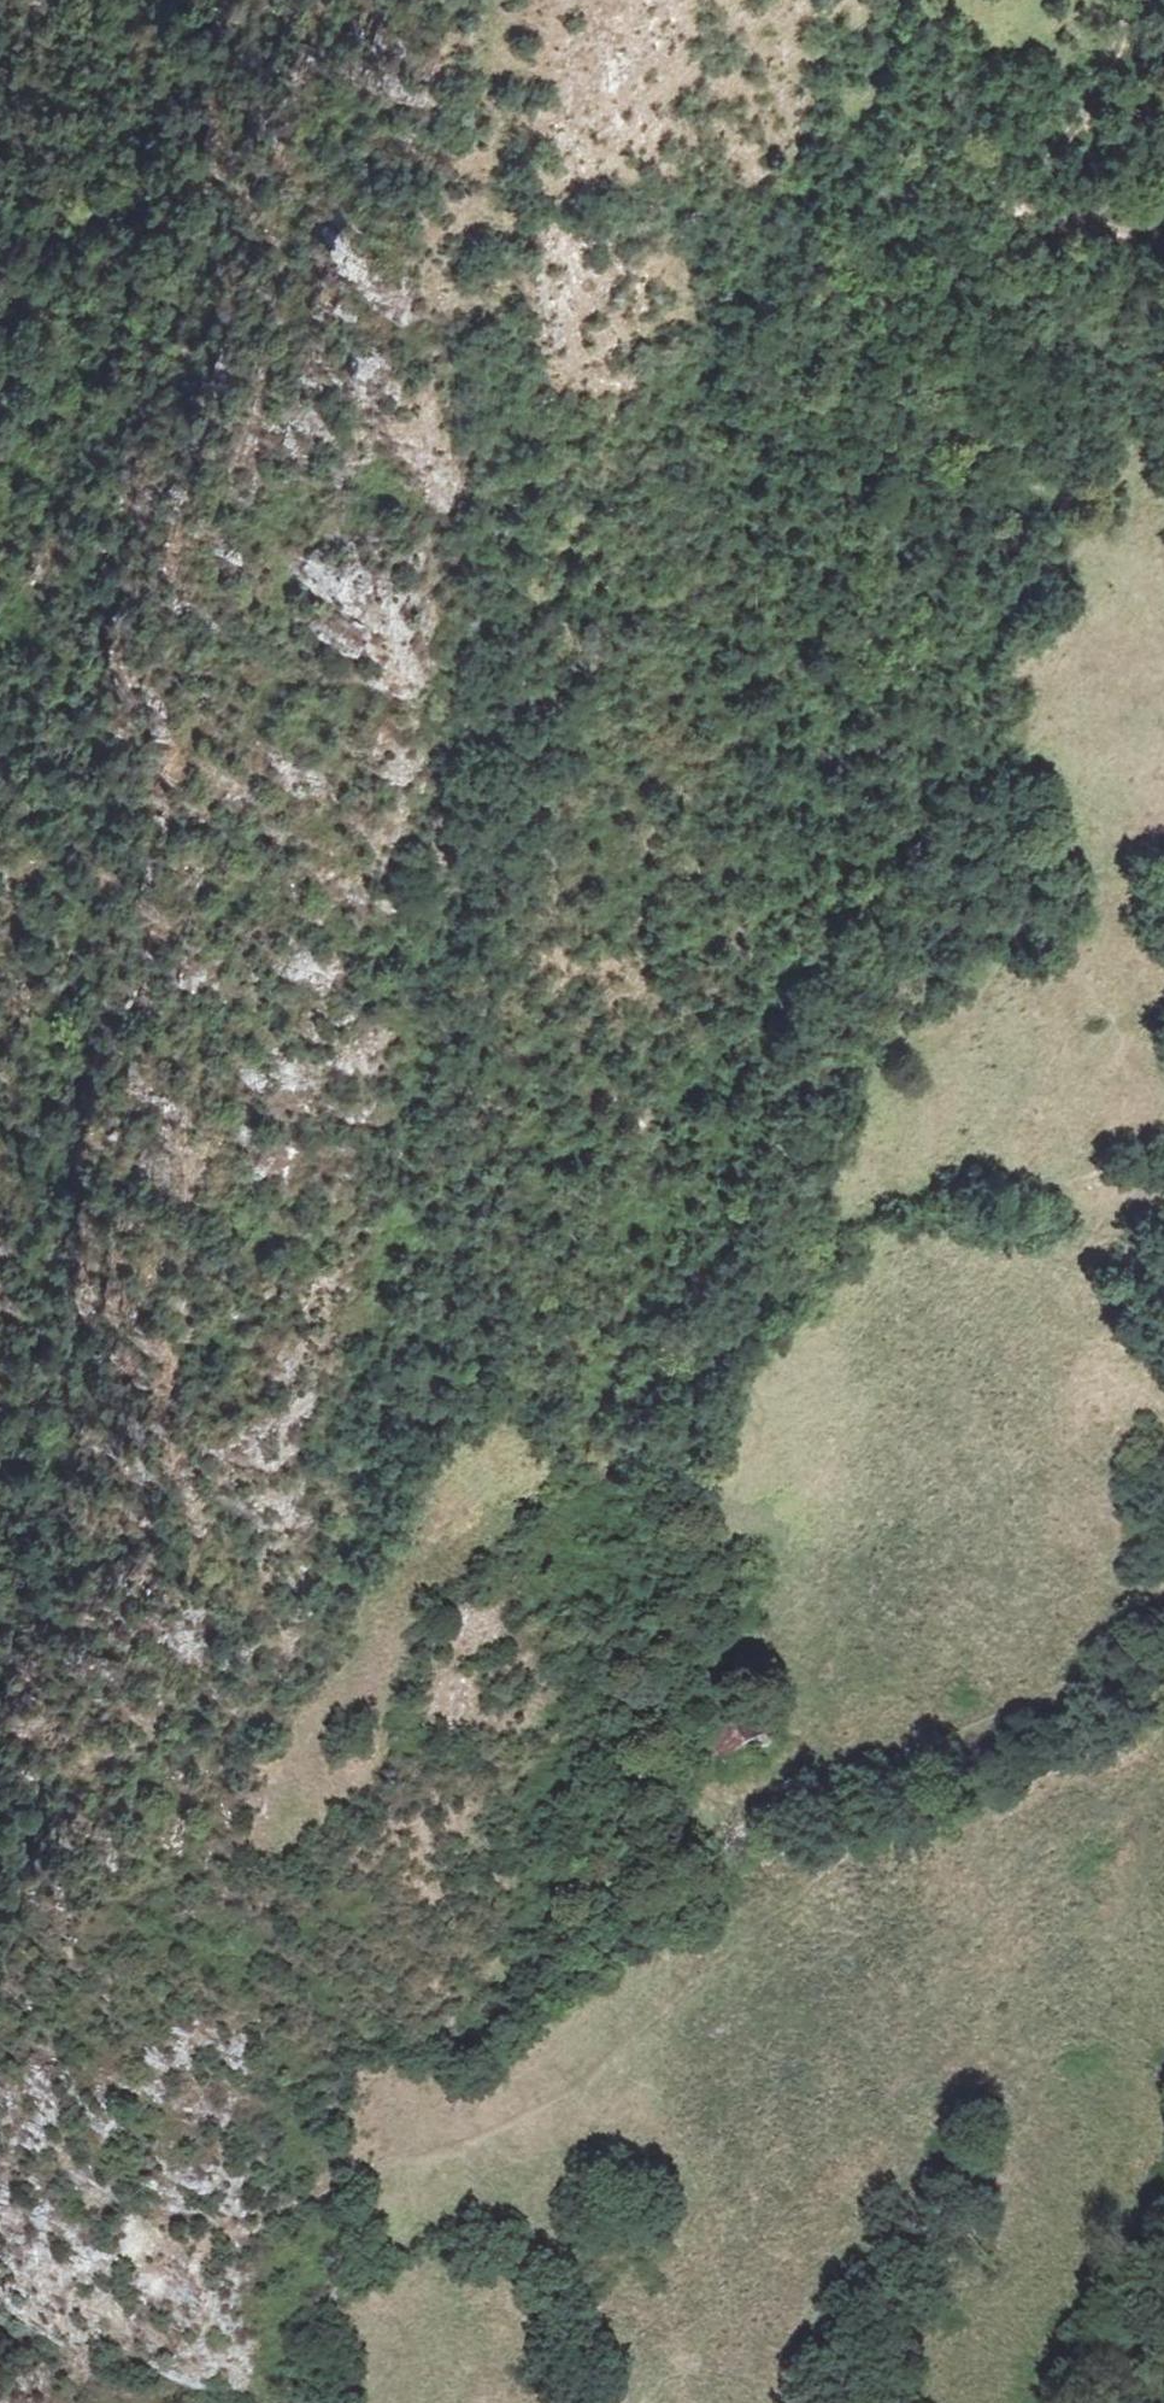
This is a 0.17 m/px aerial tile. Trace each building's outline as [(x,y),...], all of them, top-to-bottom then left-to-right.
[(803,1760),(768,1695),(722,1719),(730,1735),(755,1784),(803,1760)]
